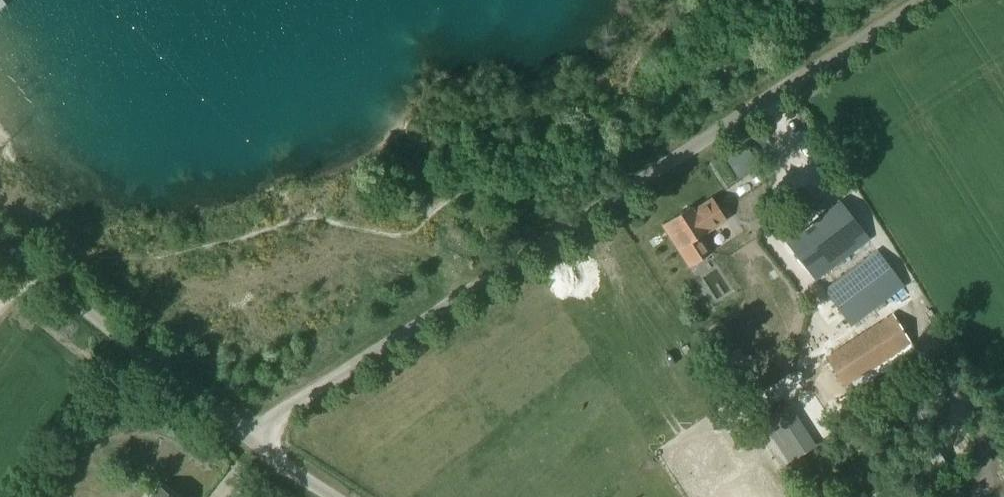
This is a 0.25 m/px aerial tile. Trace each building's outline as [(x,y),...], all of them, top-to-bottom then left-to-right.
[(714,152),(732,181),(762,164),(744,134),(714,152)] [(663,224),(663,225),(689,266),(710,252),(699,235),(726,219),(712,198),(693,210),(690,206),(663,224)] [(789,242),(816,278),(871,238),(844,202),(789,242)] [(824,288),(852,325),(905,285),(878,248),(824,288)] [(892,313),(827,355),(825,356),(850,395),(918,352),(911,342),(892,313)] [(160,486),(152,496),(174,496),(160,486)]
